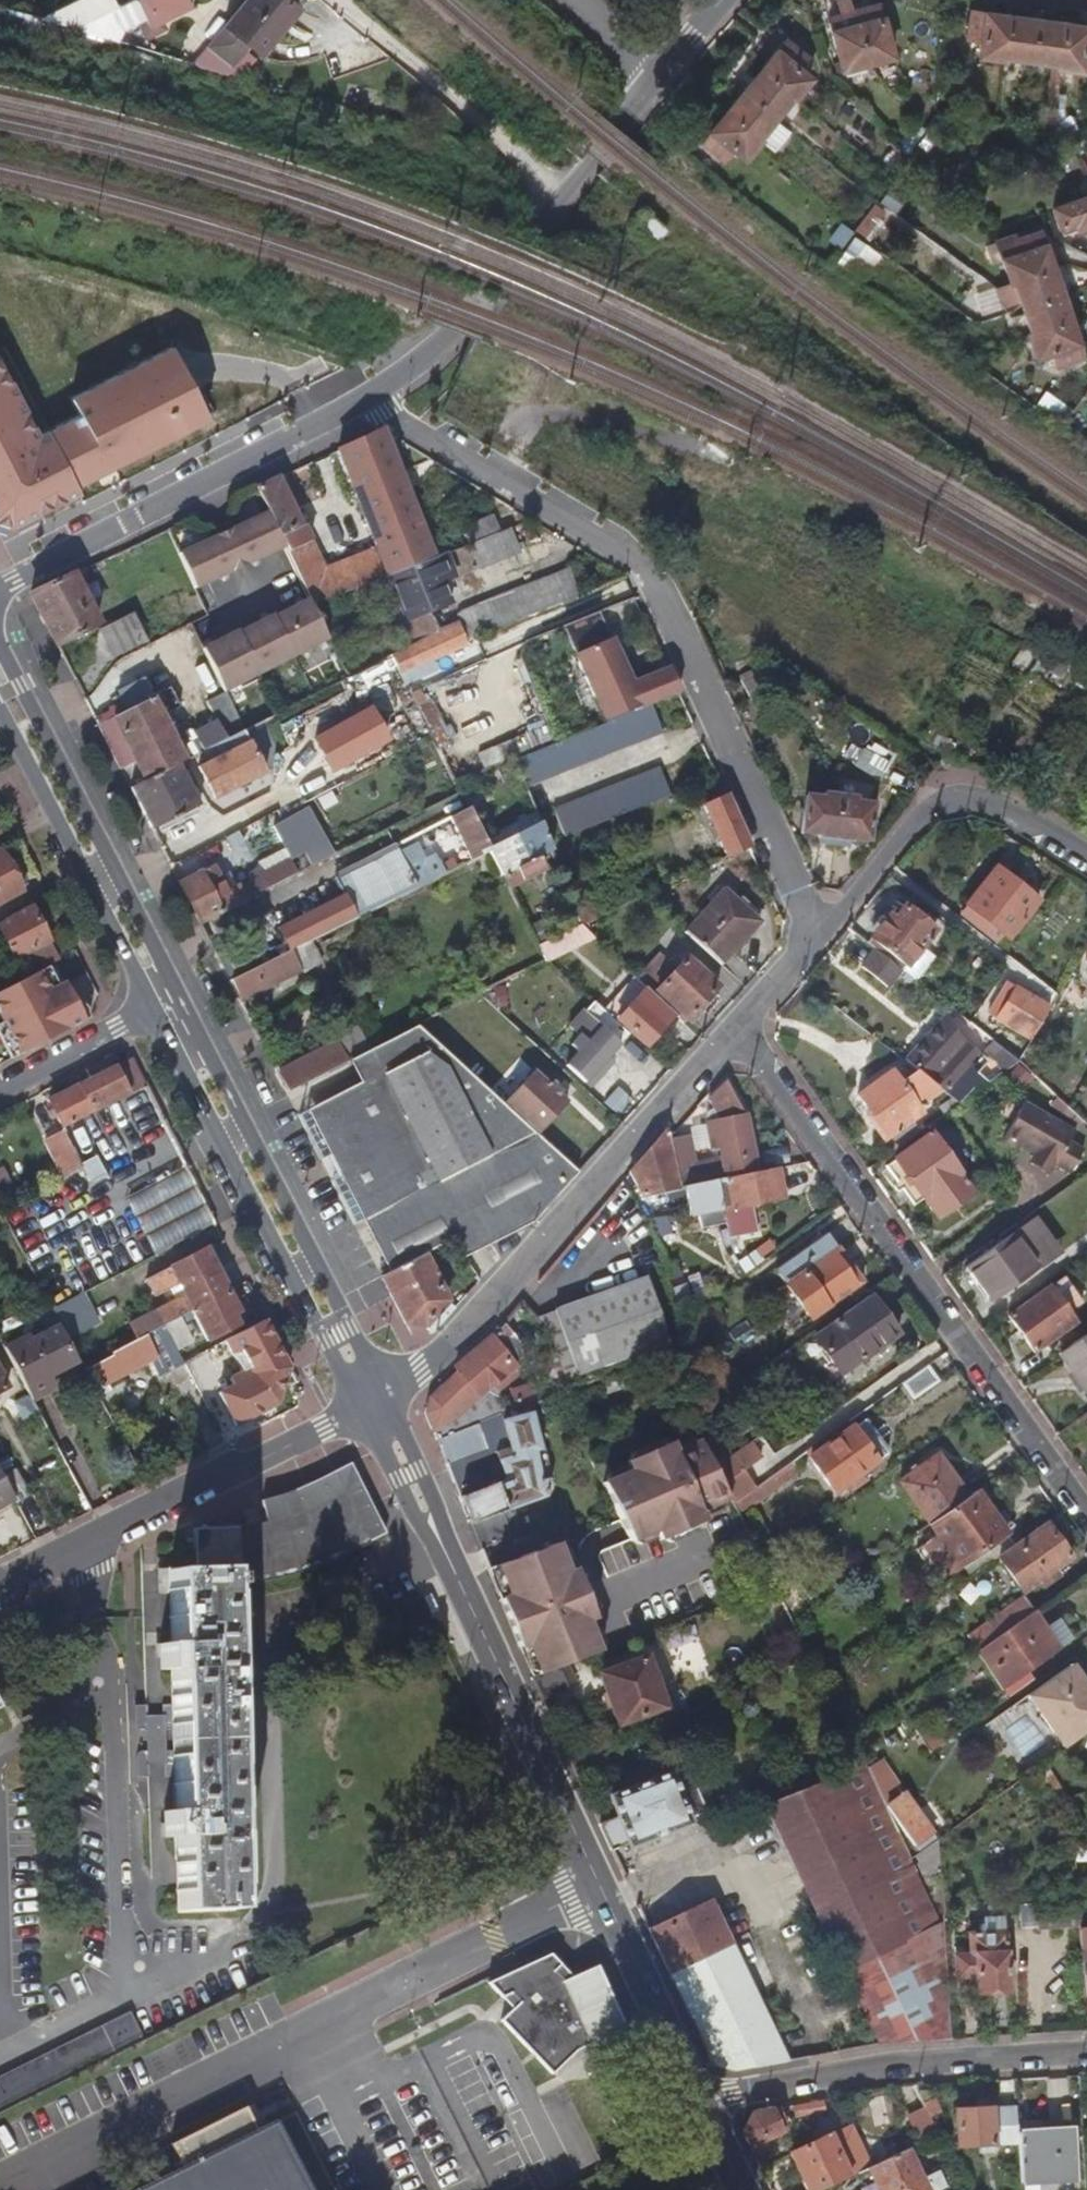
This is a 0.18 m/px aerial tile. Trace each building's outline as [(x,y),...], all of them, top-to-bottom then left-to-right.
[(112,12),(116,10),(111,0),(80,0),(40,21),(41,22),(74,31),(112,12)] [(74,31),(117,44),(120,34),(144,21),(149,30),(190,9),(185,0),(135,0),(116,10),(112,12),(74,31)] [(205,48),(231,69),(248,48),(258,57),(295,10),(283,0),(245,0),(205,48)] [(852,0),(839,0),(838,0),(842,17),(830,20),(845,72),(869,66),(869,65),(855,14),(852,0)] [(896,59),(882,7),(855,14),(869,65),(896,59)] [(1007,60),(1013,18),(973,13),(971,41),(984,42),(982,60),(1007,62),(1007,60)] [(1033,63),(1038,21),(1013,18),(1007,60),(1033,63)] [(1061,66),(1066,25),(1038,21),(1033,63),(1061,66)] [(1066,25),(1061,66),(1060,69),(1085,73),(1086,60),(1086,28),(1066,25)] [(812,82),(800,72),(810,60),(787,41),(764,69),(762,71),(794,97),(797,100),(812,82)] [(746,91),(744,93),(760,105),(776,119),(794,97),(762,71),(746,91)] [(744,93),(727,114),(759,139),(775,121),(776,119),(760,105),(744,93)] [(1060,138),(1060,109),(1051,108),(1050,140),(1060,138)] [(748,161),(762,142),(759,139),(727,114),(726,115),(703,143),(725,162),(734,151),(748,161)] [(1081,132),(1072,117),(1062,123),(1071,138),(1081,132)] [(916,149),(927,132),(918,126),(906,142),(916,149)] [(1086,230),(1086,199),(1057,210),(1067,237),(1086,230)] [(848,250),(856,237),(850,232),(840,243),(848,250)] [(1056,270),(1044,234),(1017,242),(1016,237),(1000,242),(1014,283),(1056,270)] [(1065,296),(1056,270),(1014,283),(1000,289),(1007,309),(1024,303),(1026,310),(1065,296)] [(1035,336),(1074,323),(1065,296),(1026,310),(1035,336)] [(1086,359),(1074,323),(1035,336),(1032,337),(1039,359),(1054,354),(1059,368),(1086,359)] [(210,416),(173,347),(73,400),(82,416),(41,437),(0,358),(0,526),(14,530),(81,492),(77,485),(210,416)] [(1059,368),(1054,354),(1039,359),(1044,373),(1059,368)] [(1057,426),(1068,412),(1052,400),(1046,408),(1014,385),(1009,391),(1057,426)] [(570,450),(578,434),(563,429),(557,445),(570,450)] [(391,577),(434,559),(383,431),(339,452),(378,549),(326,570),(303,524),(300,525),(279,480),(255,491),(268,515),(285,549),(312,601),(315,607),(377,582),(391,577)] [(285,549),(268,515),(230,532),(247,566),(285,549)] [(500,532),(494,517),(464,529),(470,544),(500,532)] [(480,568),(521,551),(512,527),(500,532),(470,544),(480,568)] [(247,566),(230,532),(215,539),(232,574),(247,566)] [(232,574),(215,539),(177,557),(195,591),(232,574)] [(452,602),(444,582),(457,577),(448,554),(434,559),(391,577),(405,610),(419,644),(438,634),(429,612),(452,602)] [(468,644),(581,596),(568,568),(457,616),(460,623),(468,644)] [(98,626),(72,577),(31,596),(57,647),(98,626)] [(405,610),(391,577),(377,582),(390,616),(405,610)] [(225,693),(331,640),(315,607),(312,601),(277,619),(276,617),(241,635),(240,633),(204,651),(225,693)] [(460,623),(457,616),(452,602),(429,612),(438,634),(460,623)] [(947,628),(955,612),(942,606),(934,621),(947,628)] [(652,704),(679,693),(662,655),(652,660),(658,674),(632,685),(597,613),(562,628),(608,723),(645,707),(652,704)] [(143,642),(129,614),(101,629),(115,657),(143,642)] [(434,663),(469,646),(468,644),(460,623),(438,634),(419,644),(393,658),(407,686),(437,671),(434,663)] [(1022,673),(1034,652),(1023,646),(1011,667),(1022,673)] [(740,682),(753,705),(778,691),(766,668),(740,682)] [(1065,678),(1052,669),(1047,677),(1062,685),(1065,678)] [(1080,676),(1076,684),(1086,691),(1086,680),(1080,676)] [(169,702),(165,693),(152,699),(157,709),(169,702)] [(244,731),(225,693),(208,702),(210,706),(227,740),(244,731)] [(227,740),(210,706),(202,710),(205,716),(200,718),(205,729),(193,735),(197,746),(180,755),(157,709),(152,699),(113,718),(145,781),(177,765),(202,753),(227,740)] [(452,748),(428,704),(418,708),(432,736),(440,753),(452,748)] [(527,789),(664,735),(652,704),(645,707),(608,723),(557,744),(516,760),(523,777),(527,789)] [(113,718),(109,710),(93,718),(97,726),(113,718)] [(256,759),(284,744),(271,718),(244,731),(227,740),(202,753),(207,764),(198,769),(215,801),(264,775),(256,759)] [(374,742),(388,759),(414,738),(401,721),(374,742)] [(340,722),(313,735),(338,782),(343,779),(340,771),(361,759),(340,722)] [(300,802),(338,783),(338,782),(313,735),(275,754),(300,802)] [(501,764),(532,751),(526,736),(495,749),(501,764)] [(872,745),(868,753),(882,761),(887,753),(872,745)] [(862,750),(853,767),(879,782),(889,765),(882,761),(868,753),(862,750)] [(199,807),(177,765),(145,781),(129,789),(154,837),(197,814),(196,813),(195,811),(195,809),(196,808),(199,807)] [(519,778),(513,765),(500,771),(506,784),(519,778)] [(566,839),(672,797),(662,769),(556,811),(566,839)] [(464,783),(458,772),(452,775),(457,786),(464,783)] [(338,787),(340,786),(338,783),(300,802),(302,805),(315,799),(338,787)] [(751,848),(722,786),(700,797),(727,857),(729,859),(751,848)] [(319,807),(342,796),(338,787),(315,799),(319,807)] [(836,839),(841,796),(825,794),(824,798),(805,796),(801,833),(819,834),(821,837),(836,839)] [(870,839),(874,804),(857,802),(857,798),(841,796),(836,839),(851,841),(853,837),(870,839)] [(486,841),(470,809),(450,819),(472,860),(476,858),(491,851),(486,841)] [(213,864),(177,883),(200,925),(334,858),(311,813),(276,830),(288,854),(260,868),(249,875),(253,883),(241,889),(239,886),(227,893),(213,864)] [(509,887),(557,862),(542,825),(540,826),(535,816),(486,841),(491,851),(509,887)] [(20,840),(12,824),(0,831),(0,849),(20,840)] [(436,827),(396,847),(398,852),(407,870),(421,862),(425,871),(430,869),(435,878),(458,867),(453,857),(440,864),(435,855),(432,857),(427,846),(441,837),(436,827)] [(244,843),(239,833),(225,841),(231,851),(244,843)] [(3,851),(0,852),(0,903),(24,890),(3,851)] [(310,941),(416,888),(407,870),(398,852),(338,883),(345,897),(279,931),(289,952),(310,941)] [(435,878),(430,869),(425,871),(421,862),(407,870),(416,888),(435,878)] [(1008,941),(1032,898),(990,872),(962,916),(996,943),(1002,936),(1008,941)] [(597,906),(584,879),(569,886),(581,914),(597,906)] [(721,966),(759,922),(722,890),(685,934),(721,966)] [(907,966),(934,931),(903,907),(890,923),(886,920),(872,938),(907,966)] [(32,908),(0,925),(0,936),(24,980),(60,961),(32,908)] [(546,961),(572,947),(565,934),(540,946),(546,961)] [(240,1004),(322,964),(310,941),(289,952),(229,983),(240,1004)] [(886,985),(900,968),(874,948),(861,965),(886,985)] [(673,1013),(684,1024),(717,987),(685,959),(675,971),(658,956),(638,980),(673,1013)] [(50,994),(60,989),(50,969),(40,974),(50,994)] [(60,989),(50,994),(40,974),(0,995),(0,1012),(6,1023),(0,1026),(0,1031),(2,1035),(10,1031),(23,1056),(80,1027),(72,1013),(75,1007),(65,986),(60,989)] [(604,1010),(645,1046),(673,1013),(638,980),(633,976),(604,1010)] [(1028,1039),(1047,1009),(1014,989),(996,1020),(1028,1039)] [(565,1065),(589,1088),(604,1070),(599,1065),(626,1033),(592,1002),(583,1013),(599,1027),(565,1065)] [(72,1013),(80,1027),(89,1021),(87,1011),(75,1007),(72,1013)] [(967,1085),(988,1063),(943,1023),(906,1060),(915,1070),(915,1071),(937,1088),(940,1085),(947,1090),(957,1078),(967,1085)] [(530,1226),(579,1173),(552,1150),(417,1028),(372,1051),(383,1072),(360,1084),(298,1116),(355,1227),(363,1222),(374,1243),(390,1272),(423,1257),(450,1243),(461,1260),(484,1249),(530,1226)] [(350,1062),(372,1051),(361,1030),(337,1043),(347,1064),(350,1062)] [(10,1031),(2,1035),(0,1031),(0,1035),(13,1061),(23,1056),(10,1031)] [(1019,1061),(992,1041),(984,1051),(999,1063),(998,1065),(1004,1074),(1011,1069),(1019,1061)] [(287,1095),(347,1064),(337,1043),(276,1074),(287,1095)] [(383,1072),(372,1051),(350,1062),(360,1084),(383,1072)] [(1047,1071),(1025,1053),(1020,1062),(1040,1080),(1047,1071)] [(83,1122),(148,1089),(132,1058),(119,1066),(114,1057),(87,1071),(92,1079),(73,1090),(75,1094),(52,1107),(65,1131),(83,1122)] [(922,1112),(914,1102),(920,1098),(924,1103),(940,1091),(937,1088),(915,1071),(901,1082),(892,1070),(857,1094),(874,1120),(871,1123),(882,1140),(911,1120),(922,1112)] [(538,1133),(566,1100),(535,1072),(506,1105),(538,1133)] [(719,1183),(759,1174),(746,1117),(742,1117),(725,1083),(710,1102),(712,1113),(704,1115),(706,1124),(710,1146),(710,1149),(718,1147),(720,1160),(694,1166),(688,1136),(670,1140),(681,1191),(682,1191),(684,1190),(719,1183)] [(615,1085),(600,1101),(617,1116),(631,1100),(615,1085)] [(950,1112),(959,1105),(949,1098),(937,1107),(943,1116),(950,1112)] [(1055,1170),(1076,1132),(1024,1103),(1003,1142),(1018,1151),(1021,1145),(1037,1154),(1034,1159),(1055,1170)] [(1067,1124),(1074,1117),(1066,1109),(1059,1115),(1067,1124)] [(891,1153),(920,1133),(911,1120),(882,1140),(891,1153)] [(710,1146),(706,1124),(696,1125),(700,1148),(710,1146)] [(681,1191),(670,1140),(667,1129),(654,1144),(631,1173),(626,1178),(629,1186),(635,1185),(641,1201),(681,1191)] [(86,1172),(76,1154),(66,1134),(49,1144),(68,1181),(86,1172)] [(986,1214),(931,1134),(893,1160),(894,1161),(937,1219),(950,1238),(986,1214)] [(1055,1170),(1034,1159),(1031,1165),(1052,1177),(1055,1170)] [(937,1219),(894,1161),(886,1167),(928,1225),(937,1219)] [(779,1180),(777,1169),(768,1171),(771,1182),(779,1180)] [(783,1198),(779,1180),(771,1182),(768,1171),(759,1174),(719,1183),(725,1210),(783,1198)] [(211,1225),(183,1172),(125,1202),(153,1255),(211,1225)] [(725,1210),(719,1183),(684,1190),(691,1218),(698,1216),(720,1211),(725,1210)] [(603,1218),(610,1209),(604,1204),(597,1212),(603,1218)] [(722,1223),(720,1211),(698,1216),(700,1228),(722,1223)] [(775,1270),(806,1319),(860,1282),(826,1233),(775,1270)] [(997,1300),(1041,1269),(1034,1258),(1025,1265),(1007,1239),(965,1268),(978,1286),(984,1282),(997,1300)] [(189,1309),(228,1289),(207,1248),(145,1279),(153,1292),(177,1280),(184,1291),(128,1321),(136,1337),(162,1323),(176,1316),(189,1309)] [(757,1261),(751,1252),(740,1259),(746,1268),(757,1261)] [(444,1298),(423,1257),(390,1272),(381,1277),(405,1323),(415,1325),(425,1327),(432,1333),(440,1325),(432,1318),(437,1314),(444,1320),(455,1309),(444,1298)] [(643,1280),(535,1319),(546,1333),(554,1351),(570,1390),(658,1358),(684,1349),(681,1338),(666,1344),(643,1280)] [(1077,1309),(1059,1283),(1045,1292),(1064,1318),(1077,1309)] [(236,1322),(232,1314),(239,1310),(228,1289),(189,1309),(205,1339),(236,1322)] [(1070,1328),(1064,1318),(1045,1292),(1009,1317),(1034,1353),(1070,1328)] [(76,1315),(89,1308),(81,1294),(54,1309),(69,1337),(84,1329),(76,1315)] [(839,1376),(898,1336),(871,1298),(814,1338),(839,1376)] [(190,1341),(176,1316),(162,1323),(176,1348),(190,1341)] [(102,1384),(149,1359),(156,1372),(182,1359),(176,1348),(162,1323),(136,1337),(109,1351),(111,1354),(92,1364),(102,1384)] [(438,1442),(507,1414),(485,1389),(513,1367),(512,1365),(520,1358),(517,1344),(502,1324),(494,1335),(492,1336),(455,1368),(457,1370),(431,1396),(426,1415),(438,1442)] [(78,1366),(59,1330),(34,1344),(30,1336),(4,1350),(33,1404),(63,1387),(58,1377),(78,1366)] [(1059,1357),(1085,1393),(1086,1392),(1086,1337),(1059,1357)] [(554,1351),(536,1358),(549,1398),(557,1395),(570,1390),(554,1351)] [(102,1384),(92,1364),(85,1368),(95,1387),(102,1384)] [(912,1400),(937,1382),(927,1366),(901,1384),(912,1400)] [(217,1424),(260,1401),(246,1375),(202,1397),(217,1424)] [(508,1391),(515,1411),(517,1410),(523,1408),(536,1403),(529,1383),(508,1391)] [(523,1408),(517,1410),(519,1417),(512,1419),(509,1413),(507,1414),(438,1442),(470,1522),(501,1510),(541,1494),(546,1483),(523,1408)] [(519,1417),(517,1410),(515,1411),(509,1413),(512,1419),(519,1417)] [(836,1496),(888,1457),(858,1415),(805,1452),(836,1496)] [(730,1503),(713,1468),(700,1443),(674,1453),(629,1472),(600,1483),(610,1505),(629,1543),(655,1533),(701,1514),(730,1503)] [(629,1462),(666,1447),(665,1443),(627,1458),(629,1462)] [(753,1488),(742,1472),(760,1460),(748,1443),(713,1468),(730,1503),(730,1504),(753,1488)] [(629,1472),(674,1453),(670,1445),(666,1447),(629,1462),(625,1464),(629,1472)] [(967,1499),(937,1456),(899,1484),(930,1526),(967,1499)] [(749,1507),(798,1472),(791,1462),(753,1488),(730,1504),(735,1514),(748,1505),(749,1507)] [(192,1569),(231,1569),(242,1569),(242,1582),(262,1579),(276,1576),(316,1564),(326,1560),(384,1535),(348,1463),(308,1481),(287,1490),(261,1500),(267,1519),(241,1526),(193,1529),(192,1569)] [(17,1502),(4,1478),(0,1471),(0,1511),(17,1502)] [(32,1498),(18,1471),(4,1478),(17,1502),(18,1505),(32,1498)] [(946,1580),(959,1569),(962,1568),(969,1578),(1013,1547),(1003,1535),(1014,1528),(1004,1513),(995,1519),(977,1493),(967,1499),(930,1526),(936,1536),(921,1546),(946,1580)] [(511,1536),(501,1510),(470,1522),(480,1548),(510,1536),(511,1536)] [(700,1524),(703,1523),(701,1514),(655,1533),(658,1541),(662,1539),(700,1524)] [(664,1544),(702,1530),(700,1524),(662,1539),(664,1544)] [(1022,1595),(1070,1560),(1047,1526),(999,1561),(1022,1595)] [(761,1563),(779,1550),(773,1542),(756,1554),(761,1563)] [(562,1572),(551,1544),(496,1566),(520,1628),(530,1625),(534,1637),(581,1619),(562,1572)] [(594,1653),(581,1619),(534,1637),(530,1625),(520,1628),(496,1566),(489,1569),(532,1676),(568,1662),(594,1653)] [(231,1569),(192,1569),(169,1568),(169,1589),(170,1642),(158,1643),(158,1668),(172,1668),(175,1810),(162,1810),(163,1835),(176,1835),(177,1910),(241,1908),(231,1569)] [(169,1589),(169,1568),(158,1569),(158,1590),(169,1589)] [(571,1574),(569,1568),(562,1572),(581,1619),(588,1616),(585,1609),(571,1574)] [(591,1607),(577,1572),(571,1574),(585,1609),(591,1607)] [(977,1651),(1032,1612),(1022,1597),(966,1637),(977,1651)] [(1029,1669),(1057,1648),(1032,1612),(977,1651),(1002,1688),(1002,1687),(1029,1669)] [(671,1664),(702,1658),(697,1628),(665,1634),(671,1664)] [(664,1705),(645,1654),(599,1671),(618,1723),(664,1705)] [(569,1687),(568,1684),(575,1681),(568,1662),(532,1676),(543,1700),(569,1687)] [(1071,1665),(1027,1696),(1064,1750),(1086,1734),(1086,1688),(1071,1665)] [(1008,1696),(1034,1677),(1029,1669),(1002,1687),(1008,1696)] [(1013,1762),(1046,1744),(1022,1699),(988,1718),(1013,1762)] [(959,1749),(964,1766),(981,1760),(975,1744),(959,1749)] [(706,1817),(687,1768),(671,1775),(668,1772),(647,1780),(644,1773),(625,1781),(628,1788),(610,1796),(594,1758),(574,1767),(611,1848),(627,1842),(630,1850),(691,1828),(689,1823),(706,1817)] [(888,1792),(873,1763),(864,1767),(879,1798),(888,1792)] [(940,1924),(908,1857),(879,1798),(864,1767),(862,1764),(766,1808),(880,2046),(898,2043),(951,2040),(943,1924),(940,1924)] [(1052,1774),(1036,1785),(1048,1804),(1065,1793),(1052,1774)] [(932,1836),(902,1792),(884,1805),(914,1849),(932,1836)] [(938,1836),(952,1827),(945,1818),(932,1827),(938,1836)] [(939,1874),(936,1838),(913,1854),(923,1876),(939,1874)] [(1074,1847),(1075,1855),(1086,1854),(1086,1846),(1074,1847)] [(1079,1925),(1077,1892),(1036,1894),(1038,1927),(1079,1925)] [(785,2063),(709,1900),(647,1928),(710,2065),(735,2071),(785,2063)] [(1004,1934),(1003,1921),(985,1921),(977,1922),(977,1935),(1004,1934)] [(1007,1991),(1005,1934),(1004,1934),(977,1935),(970,1935),(971,1955),(955,1956),(956,1977),(975,1976),(975,1992),(1007,1991)] [(624,2027),(595,1963),(570,1975),(556,1946),(483,1981),(510,2008),(498,2020),(552,2074),(569,2053),(575,2047),(584,2042),(588,2042),(590,2043),(624,2027)] [(0,2075),(0,2110),(139,2040),(125,2012),(0,2075)] [(817,2112),(815,2102),(797,2105),(798,2115),(817,2112)] [(272,2122),(256,2131),(244,2107),(170,2142),(182,2166),(134,2189),(306,2189),(272,2122)] [(907,2116),(921,2143),(938,2135),(925,2107),(907,2116)] [(1018,2135),(1016,2108),(956,2113),(959,2150),(1018,2144),(1018,2135)] [(781,2132),(770,2109),(751,2112),(742,2130),(744,2134),(751,2147),(781,2132)] [(1075,2181),(1072,2131),(1018,2135),(1018,2144),(1021,2185),(1075,2181)] [(850,2133),(832,2143),(828,2135),(790,2155),(807,2189),(820,2189),(857,2173),(868,2168),(850,2133)] [(945,2169),(922,2179),(908,2149),(868,2168),(857,2173),(865,2189),(944,2189),(953,2185),(945,2169)]
